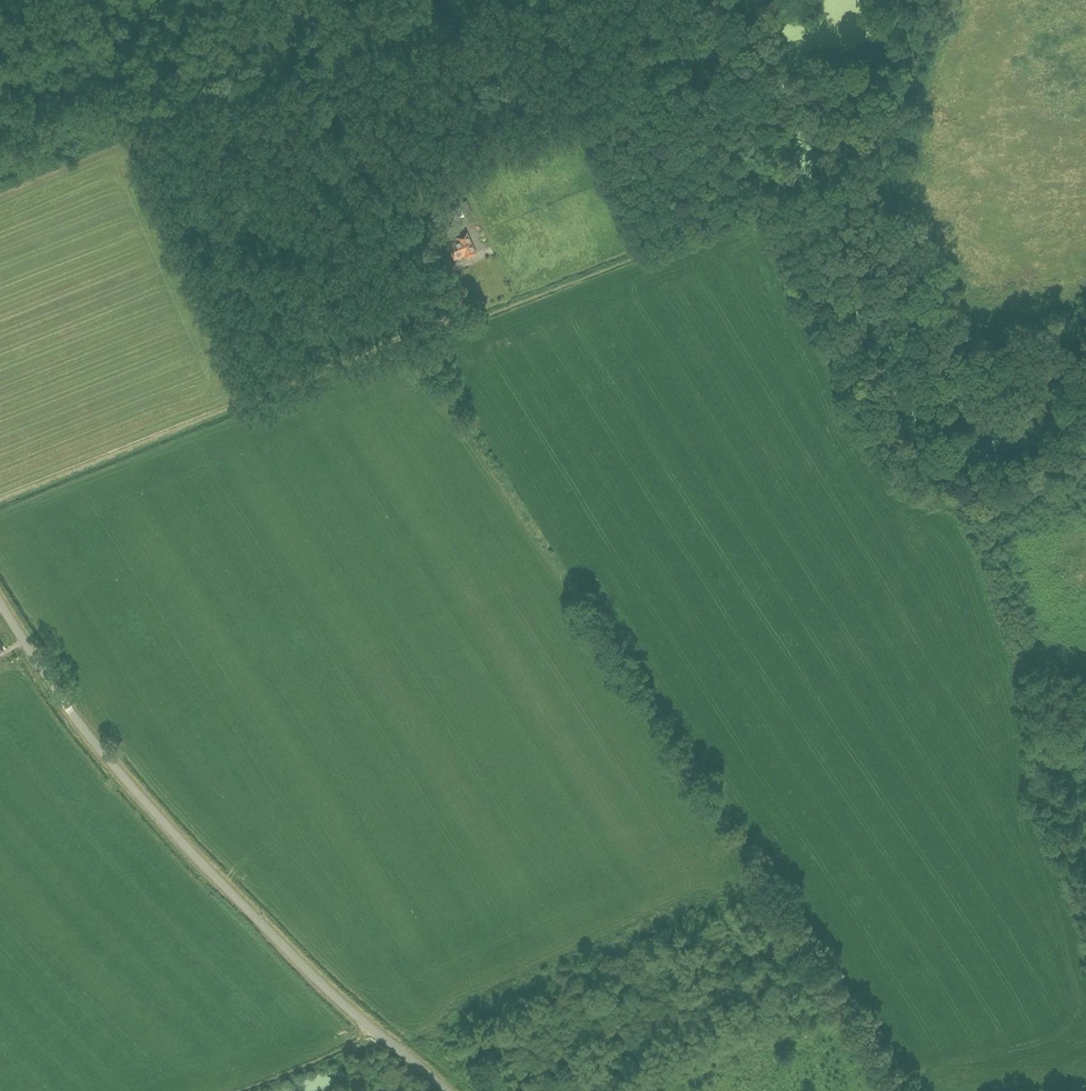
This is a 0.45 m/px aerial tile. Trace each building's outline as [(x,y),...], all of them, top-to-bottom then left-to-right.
[(444,236),(464,227),(460,218),(465,215),(465,217),(473,213),(467,200),(459,203),(449,207),(455,220),(440,226),(444,236)] [(476,253),(467,231),(456,236),(456,237),(454,238),(455,240),(447,243),(453,259),(464,254),(465,258),(476,253)]
